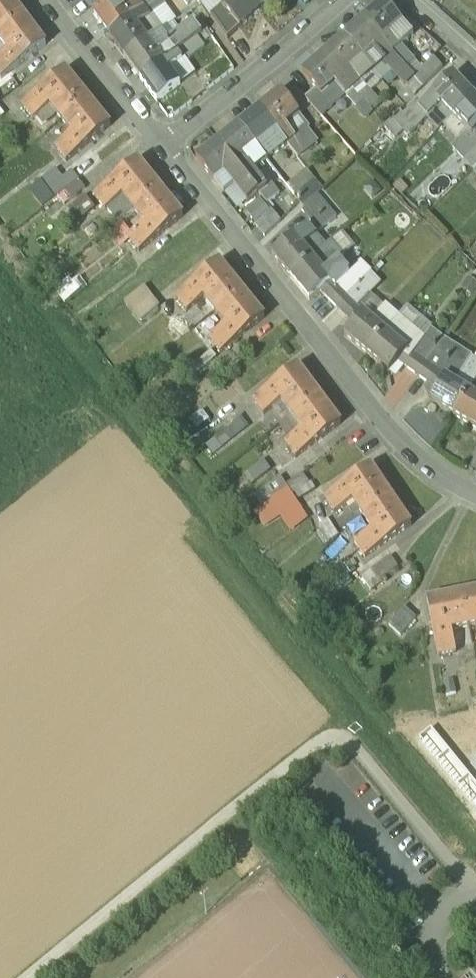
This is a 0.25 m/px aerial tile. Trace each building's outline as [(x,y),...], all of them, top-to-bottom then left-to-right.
[(26,17),(13,0),(0,0),(0,36),(26,17)] [(118,0),(114,0),(94,15),(110,37),(146,11),(140,3),(127,12),(118,0)] [(127,12),(140,3),(138,0),(118,0),(127,12)] [(202,5),(211,18),(222,8),(231,0),(208,0),(202,5)] [(252,0),(231,0),(222,8),(241,29),(262,11),(252,0)] [(262,11),(274,0),(252,0),(262,11)] [(157,3),(146,11),(151,18),(153,17),(155,19),(164,13),(157,3)] [(384,3),(364,22),(392,54),(400,47),(390,36),(403,24),(384,3)] [(241,29),(222,8),(211,18),(228,41),(241,29)] [(146,11),(110,37),(126,58),(148,41),(138,28),(151,18),(146,11)] [(155,19),(164,31),(173,25),(164,13),(155,19)] [(0,36),(0,41),(9,52),(0,59),(0,77),(2,80),(47,46),(26,17),(0,36)] [(138,28),(148,41),(162,33),(164,31),(155,19),(153,17),(151,18),(138,28)] [(392,54),(364,22),(344,39),(362,60),(375,49),(385,60),(392,54)] [(174,24),(173,25),(164,31),(162,33),(169,44),(181,35),(174,24)] [(178,55),(203,35),(195,25),(181,35),(169,44),(178,55)] [(171,47),(162,33),(148,41),(158,55),(171,47)] [(362,60),(344,39),(324,57),(353,89),(360,82),(350,71),(362,60)] [(148,41),(126,58),(142,79),(176,54),(171,47),(158,55),(148,41)] [(176,54),(142,79),(159,102),(182,86),(171,71),(183,62),(176,54)] [(353,89),(324,57),(303,75),(321,96),(335,84),(345,95),(353,89)] [(67,72),(22,108),(34,122),(51,108),(62,121),(89,99),(67,72)] [(474,98),(453,76),(420,107),(419,108),(420,109),(424,114),(428,118),(441,106),(452,118),(474,98)] [(311,106),(296,89),(288,97),(302,113),(311,106)] [(282,94),(260,111),(287,145),(295,139),(295,138),(285,127),(298,117),(299,116),(282,94)] [(452,118),(472,138),(473,137),(475,135),(475,100),(474,98),(452,118)] [(89,99),(62,121),(73,135),(56,149),(67,163),(111,127),(89,99)] [(417,105),(405,116),(401,112),(393,119),(404,133),(408,137),(422,123),(428,118),(424,114),(422,117),(417,112),(420,109),(419,108),(420,107),(417,105)] [(441,106),(428,118),(422,123),(434,137),(452,118),(441,106)] [(287,145),(260,111),(239,127),(256,149),(270,139),(279,150),(280,151),(287,145)] [(307,128),(298,117),(285,127),(295,138),(305,129),(306,129),(307,128)] [(393,119),(384,128),(396,140),(404,133),(393,119)] [(408,137),(407,138),(420,152),(434,137),(422,123),(408,137)] [(256,149),(239,127),(218,144),(245,178),(253,172),(243,160),(256,149)] [(305,129),(295,138),(295,139),(287,145),(298,159),(317,144),(306,129),(305,129)] [(279,150),(270,139),(256,149),(266,161),(279,150)] [(245,178),(218,144),(196,161),(213,182),(227,171),(237,184),(245,178)] [(162,189),(140,161),(95,197),(106,211),(123,197),(135,211),(162,189)] [(340,216),(320,193),(325,188),(309,169),(286,188),(323,231),(340,216)] [(62,197),(66,204),(88,191),(75,170),(64,177),(60,170),(31,187),(44,207),(62,197)] [(162,189),(135,211),(146,225),(129,239),(140,253),(184,217),(162,189)] [(344,222),(339,226),(344,233),(349,228),(344,222)] [(336,223),(324,234),(332,243),(344,233),(339,226),(336,223)] [(306,227),(272,256),(291,278),(313,260),(304,248),(316,239),(306,227)] [(331,282),(313,260),(291,278),(309,301),(320,293),(330,284),(331,282)] [(221,263),(177,299),(188,313),(205,299),(216,313),(243,291),(221,263)] [(359,285),(352,278),(348,282),(344,278),(334,288),(346,299),(359,285)] [(334,288),(330,284),(320,293),(337,309),(346,299),(334,288)] [(139,321),(161,309),(148,286),(126,299),(139,321)] [(243,291),(216,313),(227,327),(211,341),(221,354),(266,318),(243,291)] [(362,314),(346,299),(337,309),(354,325),(362,314)] [(386,333),(363,313),(354,325),(345,336),(367,355),(386,333)] [(408,351),(386,333),(367,355),(390,373),(399,363),(407,352),(408,351)] [(439,345),(425,336),(412,356),(426,366),(439,345)] [(474,357),(444,338),(439,345),(426,366),(445,379),(446,378),(457,385),(474,357)] [(412,356),(407,352),(399,363),(418,376),(426,366),(412,356)] [(445,379),(426,366),(418,376),(438,391),(445,379)] [(299,368),(254,402),(264,416),(282,403),(292,417),(321,396),(299,368)] [(457,385),(446,378),(445,379),(438,391),(431,402),(456,417),(470,393),(457,385)] [(456,417),(475,429),(475,396),(470,393),(456,417)] [(342,424),(321,396),(292,417),(303,431),(286,444),(296,458),(342,424)] [(371,467),(325,498),(335,513),(353,501),(363,516),(391,496),(371,467)] [(300,500),(316,488),(305,473),(289,484),(300,500)] [(391,496),(363,516),(373,530),(355,542),(365,558),(412,526),(391,496)] [(372,569),(378,581),(400,569),(394,558),(372,569)] [(463,594),(470,628),(475,627),(475,591),(463,594)] [(463,594),(428,601),(439,656),(456,653),(452,631),(470,628),(463,594)] [(404,633),(418,618),(406,607),(392,622),(404,633)]
